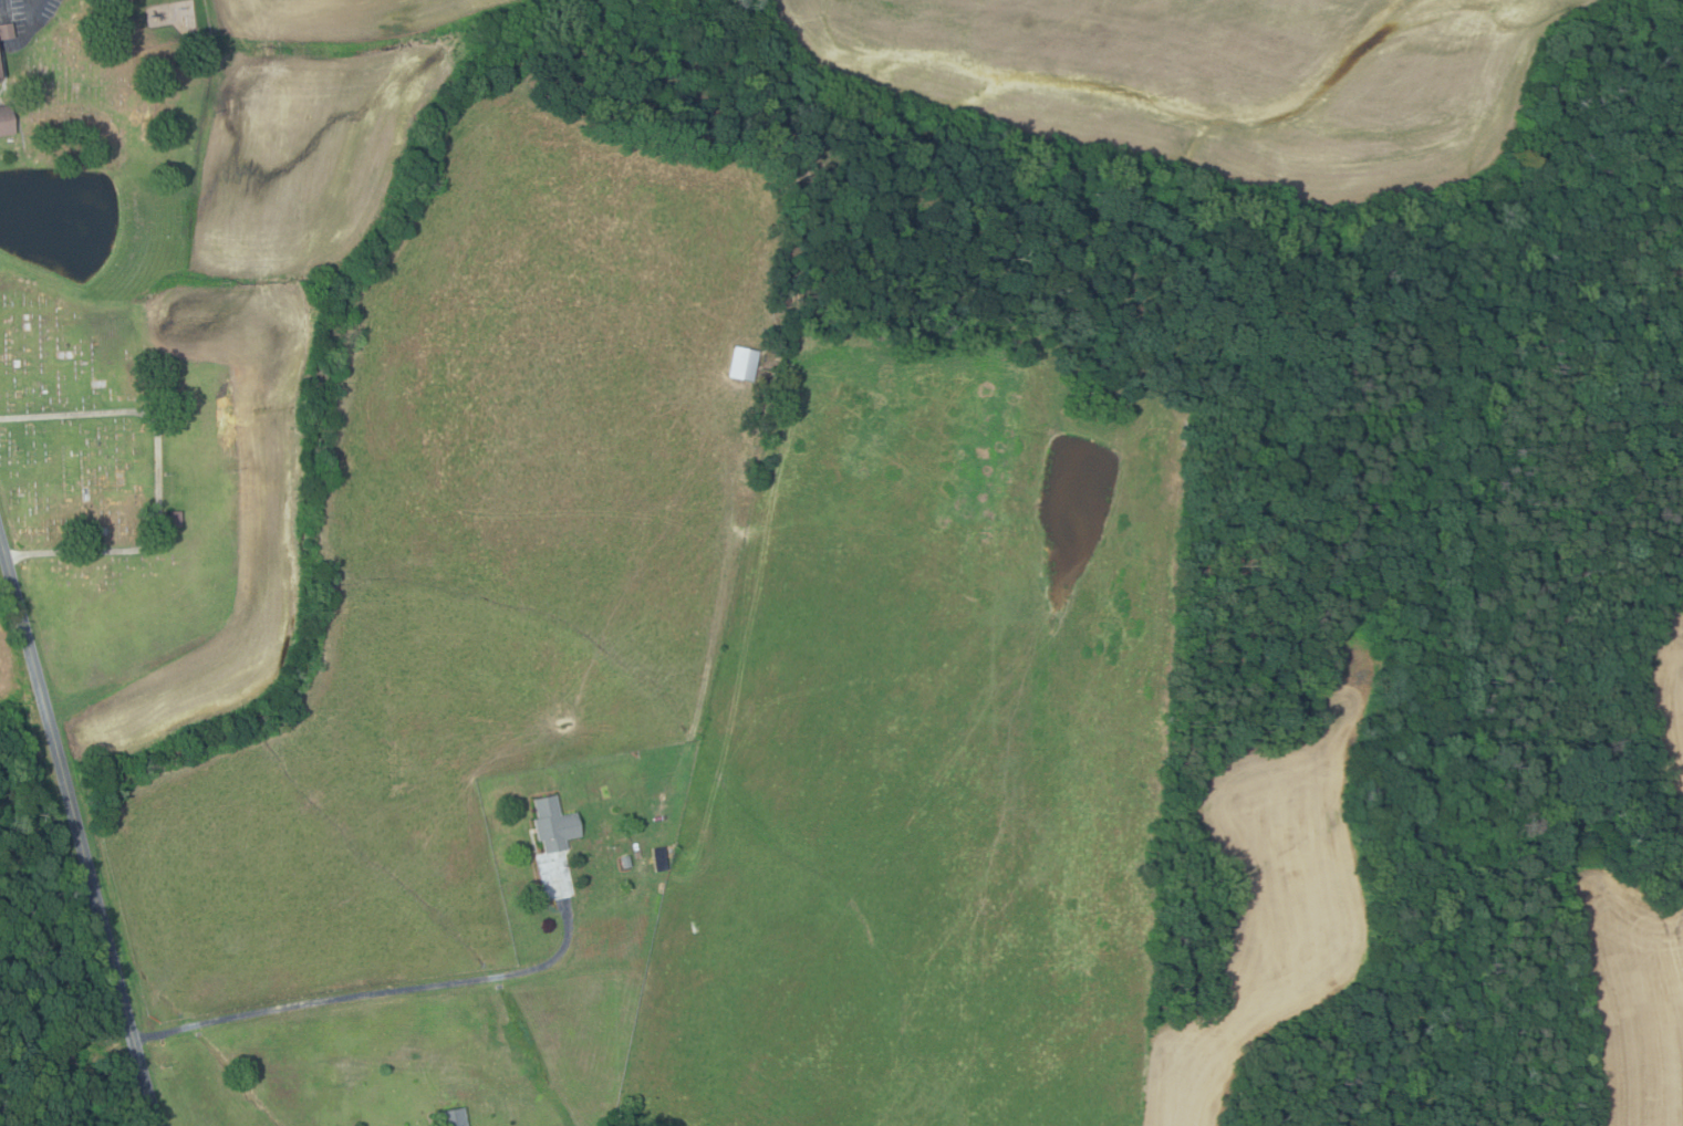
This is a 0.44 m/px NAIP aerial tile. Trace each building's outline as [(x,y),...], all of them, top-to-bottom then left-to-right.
[(2,38),(0,38),(0,24),(14,21),(17,37),(2,39),(2,38)] [(18,133),(0,136),(0,105),(13,103),(18,133)] [(751,383),(726,377),(733,346),(758,352),(751,383)] [(183,510),(184,526),(173,528),(170,511),(183,510)] [(542,854),(539,841),(534,841),(530,820),(533,819),(530,800),(553,794),(558,815),(573,812),(579,836),(562,840),(564,849),(542,854)] [(663,847),(666,869),(654,872),(650,849),(663,847)] [(627,855),(630,866),(621,868),(619,857),(627,855)] [(461,1108),(464,1125),(437,1125),(435,1113),(461,1108)]
